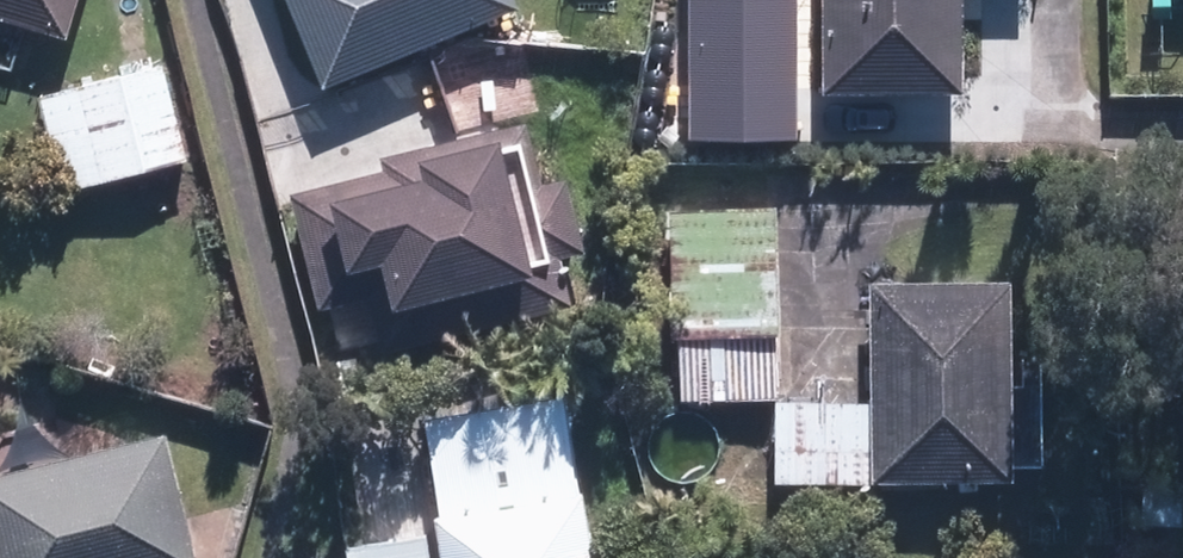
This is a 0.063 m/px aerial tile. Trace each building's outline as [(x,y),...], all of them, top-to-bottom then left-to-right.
[(76,32),(86,0),(0,0),(0,9),(76,32)] [(338,79),(526,4),(524,0),(306,0),(338,79)] [(703,1),(697,1),(697,92),(779,92),(779,0),(703,0),(703,1)] [(841,86),(975,83),(973,0),(839,0),(841,86)] [(51,100),(75,184),(189,152),(166,68),(51,100)] [(551,185),(535,121),(393,157),(395,165),(304,188),(333,304),(380,292),(395,349),(581,302),(569,253),(594,247),(576,178),(551,185)] [(787,207),(687,207),(687,395),(788,394),(787,207)] [(1021,274),(883,278),(886,401),(788,404),(790,477),(1027,469),(1021,274)] [(457,529),(358,545),(360,557),(605,557),(574,392),(437,416),(457,529)] [(0,473),(0,514),(11,557),(206,557),(175,431),(0,473)]
